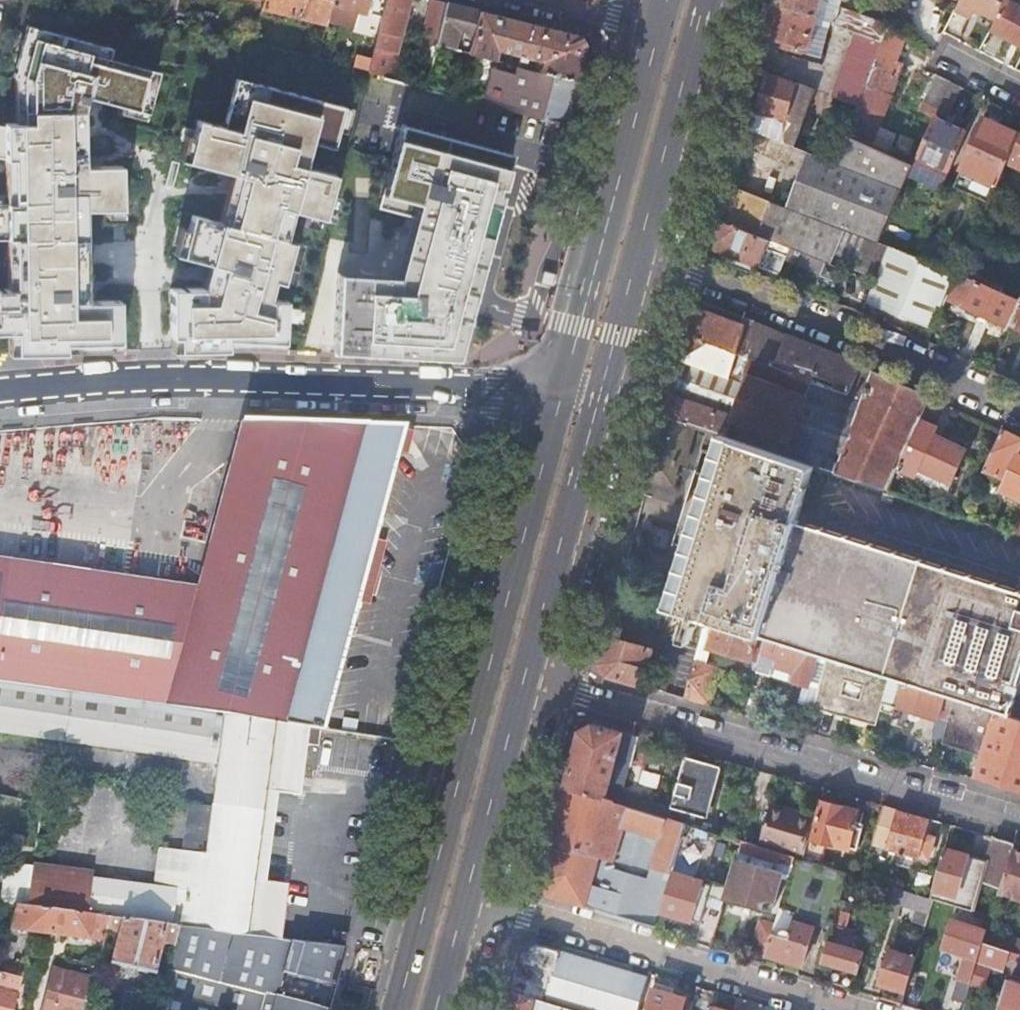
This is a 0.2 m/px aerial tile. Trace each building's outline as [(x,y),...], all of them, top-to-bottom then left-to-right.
[(161,20),(170,22),(175,0),(166,0),(161,20)] [(325,24),(327,16),(331,0),(263,0),(263,2),(261,9),(325,24)] [(367,0),(331,0),(327,16),(334,18),(335,14),(352,19),(354,11),(363,13),(367,0)] [(396,80),(402,58),(394,56),(402,22),(409,24),(411,15),(405,13),(407,4),(408,0),(385,0),(368,73),(376,76),(396,80)] [(766,36),(774,2),(765,0),(764,0),(755,33),(766,36)] [(764,42),(803,52),(805,46),(809,47),(822,0),(775,0),(774,2),(766,36),(764,42)] [(956,9),(973,17),(976,9),(996,19),(1006,0),(961,0),(956,9)] [(1019,46),(1019,5),(1011,0),(1008,0),(992,31),(1019,46)] [(420,42),(435,46),(435,45),(446,4),(431,1),(420,42)] [(469,54),(480,13),(463,8),(446,4),(435,45),(453,50),(458,34),(473,38),(469,54)] [(888,27),(844,12),(839,26),(857,32),(882,42),(888,27)] [(530,70),(574,81),(575,80),(584,46),(578,37),(480,13),(469,54),(494,60),(497,51),(519,56),(517,61),(525,63),(526,58),(533,60),(530,70)] [(214,20),(200,17),(197,29),(211,32),(214,20)] [(7,354),(120,352),(119,301),(86,302),(84,209),(121,207),(120,164),(83,166),(81,107),(85,93),(147,110),(158,68),(108,55),(111,45),(27,23),(13,74),(22,77),(23,122),(0,122),(0,162),(8,161),(8,204),(0,203),(0,239),(18,238),(19,289),(0,290),(0,335),(7,335),(7,354)] [(859,106),(848,135),(872,146),(879,126),(897,79),(891,76),(906,36),(888,27),(882,42),(859,106)] [(834,96),(859,106),(882,42),(857,32),(834,96)] [(584,46),(575,80),(586,83),(595,49),(584,46)] [(483,103),(563,123),(569,102),(574,81),(530,70),(516,66),(514,72),(492,66),(483,103)] [(757,68),(742,127),(795,147),(814,89),(757,68)] [(951,82),(937,75),(926,102),(939,108),(951,82)] [(167,289),(169,351),(249,349),(281,351),(284,301),(267,301),(272,282),(281,284),(292,243),(283,240),(291,211),(322,219),(334,175),(302,167),(309,143),(332,149),(343,107),(234,78),(222,127),(195,119),(184,161),(230,173),(217,222),(190,215),(179,256),(207,264),(200,288),(167,289)] [(951,82),(939,108),(936,116),(947,121),(950,116),(963,88),(951,82)] [(947,121),(936,116),(917,157),(950,171),(968,130),(953,124),(947,121)] [(950,116),(947,121),(953,124),(956,119),(950,116)] [(1019,136),(1019,134),(984,118),(954,187),(990,203),(1009,162),(1019,136)] [(335,273),(332,353),(456,361),(473,296),(512,152),(400,122),(377,208),(412,217),(395,277),(335,273)] [(879,126),(872,146),(890,154),(897,135),(879,126)] [(844,230),(866,239),(878,243),(909,175),(914,164),(890,154),(872,146),(848,135),(837,161),(808,151),(787,209),(844,230)] [(1009,162),(1019,167),(1019,136),(1009,162)] [(909,175),(941,191),(950,171),(917,157),(914,164),(909,175)] [(726,185),(717,218),(831,263),(844,230),(787,209),(726,185)] [(717,218),(710,247),(751,263),(778,274),(784,259),(832,279),(854,266),(866,239),(844,230),(831,263),(717,218)] [(952,257),(951,246),(941,242),(932,248),(934,259),(943,263),(952,257)] [(868,302),(934,328),(947,299),(959,274),(912,256),(891,248),(868,302)] [(959,274),(947,299),(1005,325),(1016,300),(1001,293),(1003,288),(994,284),(992,289),(969,278),(980,254),(970,249),(959,274)] [(694,306),(687,334),(737,352),(752,358),(775,366),(784,340),(747,326),(694,306)] [(687,334),(680,359),(730,377),(737,352),(687,334)] [(784,340),(775,366),(804,376),(807,367),(818,370),(825,349),(786,334),(784,340)] [(815,381),(847,392),(849,393),(861,366),(825,349),(818,370),(816,374),(814,380),(815,381)] [(730,377),(744,382),(752,358),(737,352),(730,377)] [(733,416),(727,435),(786,455),(813,380),(809,378),(804,376),(775,366),(752,358),(744,382),(733,416)] [(849,393),(823,468),(835,472),(873,371),(861,366),(849,393)] [(930,397),(873,371),(835,472),(888,490),(898,469),(921,419),(930,397)] [(788,456),(821,467),(847,392),(815,381),(788,456)] [(697,425),(720,433),(727,435),(733,416),(670,395),(665,414),(697,425)] [(194,587),(162,707),(319,730),(321,731),(349,629),(351,630),(368,567),(375,541),(372,540),(394,462),(403,427),(359,425),(241,419),(240,419),(207,542),(205,550),(194,587)] [(937,427),(921,419),(898,469),(914,476),(918,468),(951,483),(967,450),(934,434),(937,427)] [(1002,430),(984,469),(1004,479),(999,489),(1019,499),(1019,455),(1017,453),(1019,447),(1019,439),(1002,430)] [(1019,630),(1019,591),(795,519),(801,502),(808,504),(821,467),(788,456),(786,455),(727,435),(720,433),(692,511),(695,512),(691,523),(872,578),(1019,630)] [(1009,715),(1019,681),(1019,630),(872,578),(691,523),(664,607),(706,620),(766,639),(828,658),(891,678),(955,698),(1009,715)] [(194,587),(0,556),(0,682),(162,707),(194,587)] [(684,697),(711,705),(721,667),(706,663),(711,648),(760,662),(766,639),(706,620),(684,697)] [(643,683),(653,643),(611,633),(601,673),(643,683)] [(758,669),(820,687),(828,658),(766,639),(760,662),(758,669)] [(878,723),(882,711),(891,678),(828,658),(820,687),(815,706),(878,723)] [(896,706),(949,720),(955,698),(891,678),(882,711),(894,714),(896,706)] [(218,764),(212,808),(206,807),(201,853),(195,853),(189,891),(91,878),(86,914),(110,917),(130,920),(178,926),(280,940),(287,885),(254,881),(265,792),(298,796),(305,746),(316,747),(319,730),(162,707),(0,682),(0,731),(218,764)] [(1019,791),(1019,718),(1009,715),(955,698),(949,720),(943,741),(983,753),(976,776),(1019,791)] [(623,787),(637,737),(593,725),(581,731),(574,756),(566,787),(667,818),(670,807),(626,794),(623,787)] [(574,756),(581,731),(570,728),(563,753),(574,756)] [(685,824),(715,833),(718,822),(704,818),(717,770),(684,760),(670,807),(667,818),(685,824)] [(671,872),(685,824),(667,818),(566,787),(541,883),(548,895),(655,927),(660,910),(668,882),(596,861),(608,823),(657,838),(650,866),(671,872)] [(827,799),(821,803),(811,839),(856,849),(862,825),(855,823),(858,812),(827,799)] [(800,859),(811,820),(796,816),(787,813),(788,809),(771,804),(758,846),(795,857),(800,859)] [(924,834),(928,819),(883,806),(873,844),(918,857),(929,858),(934,836),(924,834)] [(737,829),(726,826),(724,833),(734,837),(737,829)] [(1013,850),(1015,843),(994,838),(987,861),(945,850),(931,899),(934,900),(973,912),(982,883),(1001,889),(1013,850)] [(758,846),(742,841),(725,898),(770,911),(784,866),(791,868),(795,857),(758,846)] [(1013,850),(1001,889),(999,892),(1019,899),(1019,852),(1013,850)] [(27,907),(86,914),(91,878),(91,875),(32,868),(27,907)] [(682,875),(671,872),(668,882),(660,910),(700,921),(708,894),(702,893),(705,882),(708,871),(684,869),(682,875)] [(863,878),(848,873),(846,881),(861,885),(863,878)] [(711,884),(705,882),(702,893),(708,894),(711,884)] [(934,900),(931,899),(892,887),(884,911),(898,915),(901,903),(931,912),(934,900)] [(103,942),(106,929),(110,917),(86,914),(27,907),(15,905),(8,929),(103,942)] [(848,913),(837,909),(833,923),(821,961),(858,972),(864,952),(860,950),(849,947),(853,934),(844,928),(848,913)] [(792,939),(809,944),(816,918),(799,913),(792,939)] [(162,942),(173,945),(178,926),(130,920),(110,917),(106,929),(118,932),(110,963),(153,974),(162,942)] [(751,951),(765,955),(772,933),(774,925),(759,921),(751,951)] [(966,955),(968,956),(974,938),(961,934),(964,924),(952,921),(944,949),(966,955)] [(974,938),(977,928),(964,924),(961,934),(974,938)] [(327,1009),(276,996),(282,973),(333,987),(344,948),(280,940),(178,926),(173,945),(156,1009),(327,1009)] [(978,959),(984,942),(987,931),(977,928),(974,938),(968,956),(978,959)] [(1019,953),(1019,941),(987,931),(984,942),(1019,953)] [(772,933),(765,955),(803,965),(809,944),(792,939),(772,933)] [(849,947),(860,950),(862,948),(860,936),(853,934),(849,947)] [(1018,961),(1019,953),(984,942),(978,959),(971,984),(984,987),(990,966),(1003,969),(1006,958),(1018,961)] [(102,945),(98,961),(104,963),(108,947),(102,945)] [(562,947),(560,952),(537,945),(519,954),(509,991),(572,1009),(638,1009),(647,978),(629,973),(630,967),(562,947)] [(907,991),(917,959),(891,951),(881,983),(907,991)] [(966,999),(971,984),(978,959),(968,956),(966,955),(959,978),(966,980),(960,997),(966,999)] [(88,978),(53,969),(42,1009),(79,1009),(88,978)] [(1016,970),(1004,1009),(1019,1009),(1019,971),(1016,970)] [(17,978),(0,973),(0,1009),(9,1009),(17,978)] [(693,1003),(685,1001),(666,993),(668,987),(653,983),(645,1009),(691,1009),(693,1003)] [(509,991),(504,1009),(572,1009),(509,991)] [(966,999),(960,997),(957,996),(953,1009),(954,1009),(963,1009),(966,999)]
